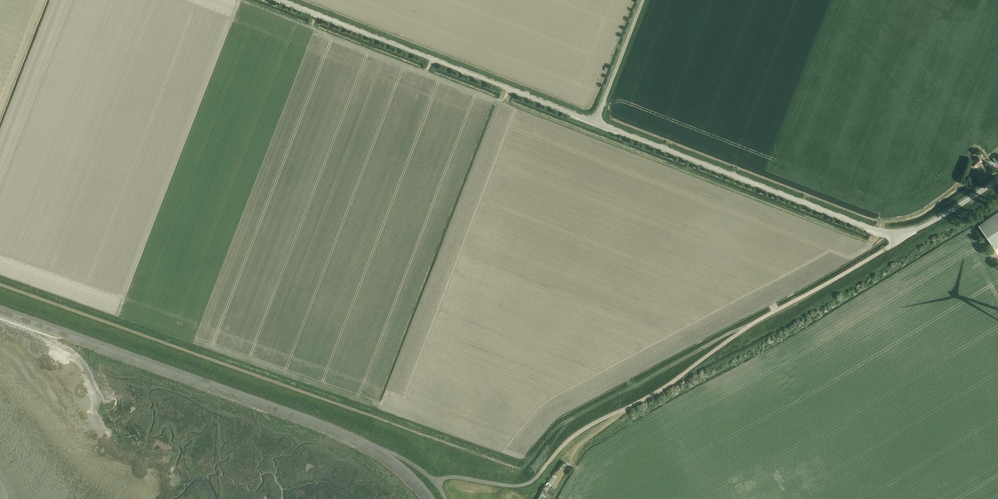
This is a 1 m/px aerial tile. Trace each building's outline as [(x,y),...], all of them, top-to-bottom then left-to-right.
[(972,168),(975,166),(976,167),(982,161),(978,157),(976,159),(976,158),(975,159),(969,164),(972,168)] [(994,248),(997,245),(997,213),(979,226),(994,248)]
